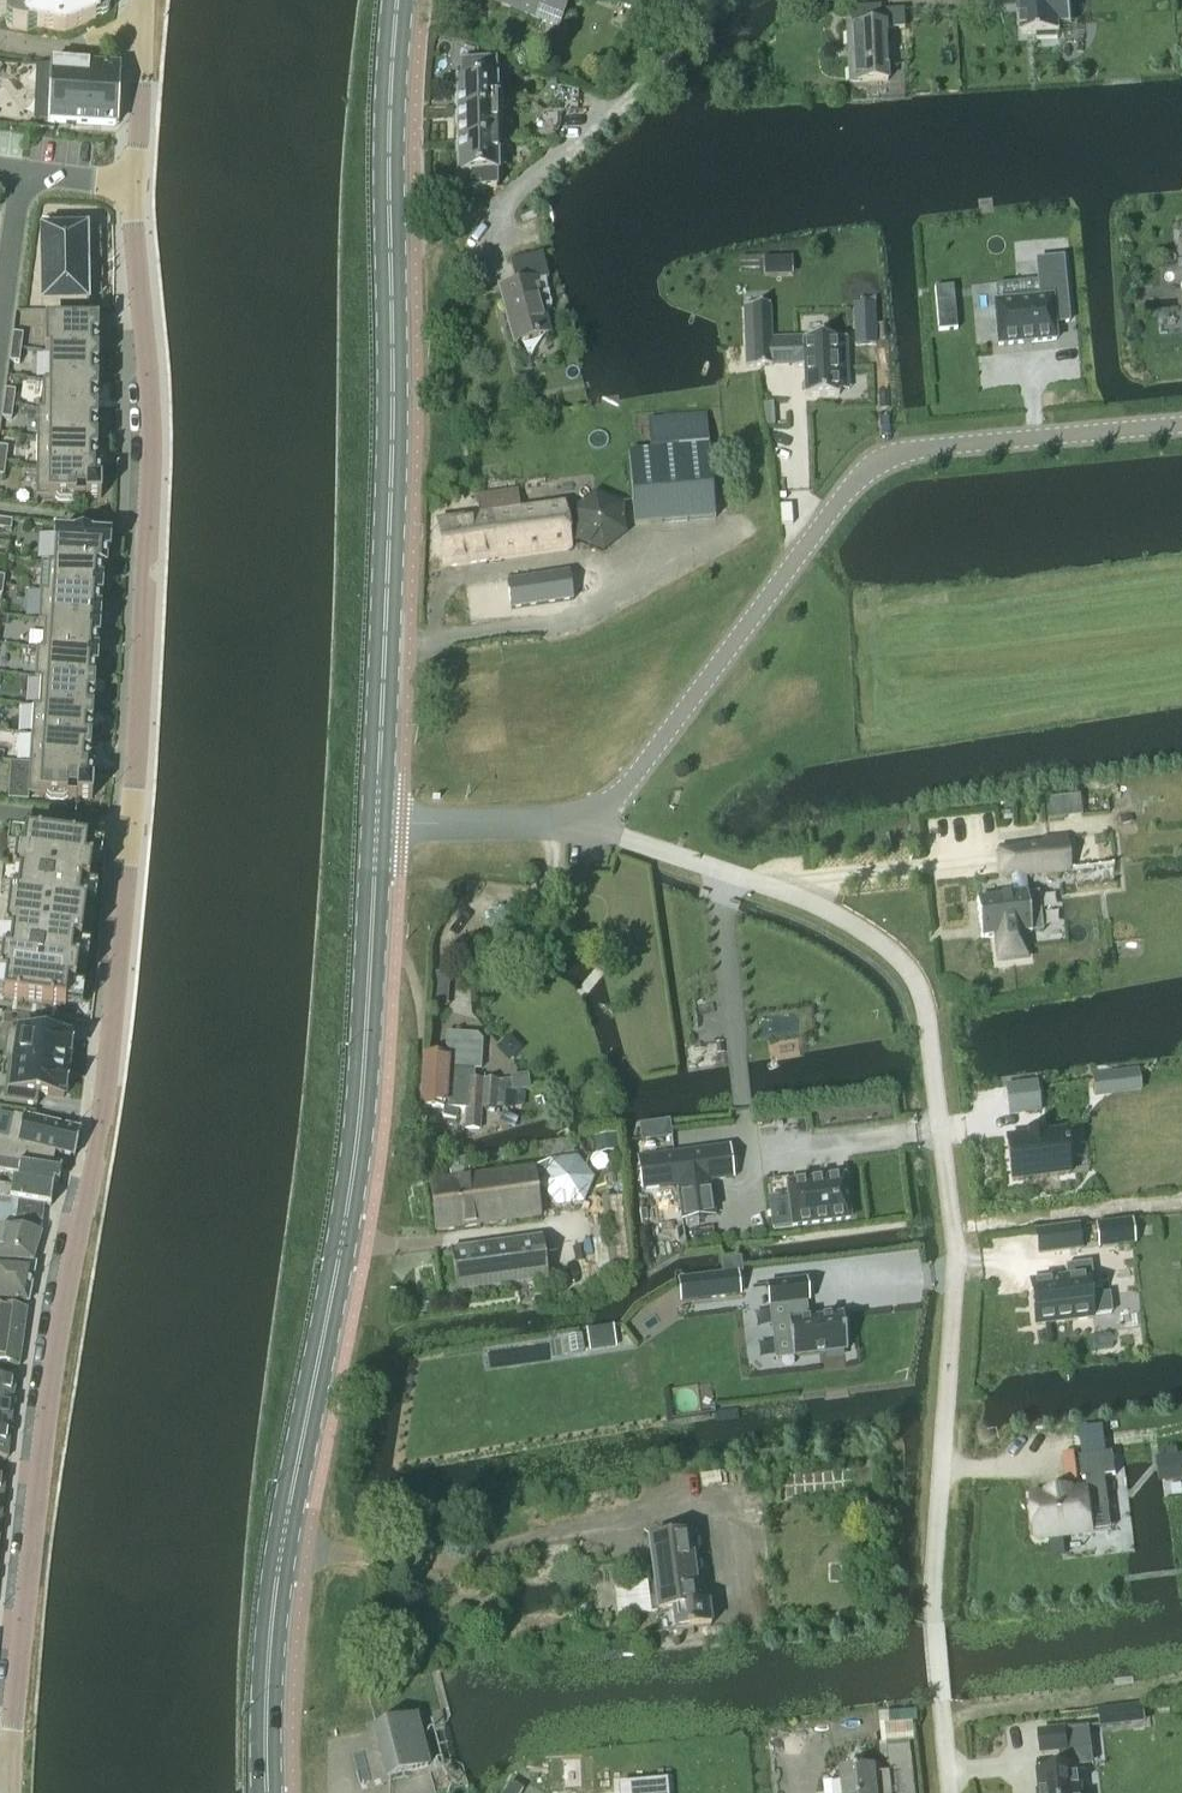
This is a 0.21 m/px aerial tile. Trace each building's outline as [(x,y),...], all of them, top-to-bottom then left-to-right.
[(20,1),(24,17),(14,15),(10,16),(7,18),(5,21),(6,25),(8,28),(11,30),(28,32),(36,28),(65,33),(104,15),(98,1),(98,0),(19,0),(20,1)] [(540,22),(558,30),(571,0),(497,0),(495,3),(540,22)] [(1021,35),(1036,35),(1036,40),(1059,39),(1058,34),(1061,34),(1060,26),(1071,25),(1070,0),(1020,0),(1021,35)] [(887,82),(884,30),(904,29),(903,11),(878,12),(879,26),(846,28),(849,84),(887,82)] [(117,126),(119,67),(52,64),(49,123),(117,126)] [(461,81),(456,81),(456,112),(495,113),(495,81),(495,64),(461,64),(461,81)] [(495,113),(456,112),(456,144),(495,144),(495,113)] [(495,144),(456,144),(456,176),(469,176),(469,189),(469,191),(493,191),(494,191),(494,190),(494,176),(495,176),(495,144)] [(73,229),(73,222),(42,222),(43,305),(90,304),(89,274),(97,273),(97,261),(88,261),(89,229),(73,229)] [(541,255),(512,262),(518,286),(500,290),(514,344),(548,336),(534,283),(548,279),(541,255)] [(763,257),(764,275),(780,274),(779,257),(763,257)] [(1068,323),(1062,259),(1036,261),(1040,299),(994,304),(998,347),(1056,341),(1054,325),(1068,323)] [(954,300),(936,302),(939,331),(957,329),(954,300)] [(769,304),(743,305),(746,365),(770,364),(794,364),(795,368),(804,368),(805,396),(839,395),(839,391),(838,375),(848,375),(846,337),(771,340),(769,304)] [(45,322),(45,328),(45,353),(49,353),(49,356),(97,358),(98,323),(45,322)] [(13,333),(11,347),(20,349),(22,334),(13,333)] [(11,347),(9,362),(18,363),(20,349),(11,347)] [(49,381),(49,384),(97,386),(97,358),(49,356),(49,381)] [(37,409),(37,412),(96,413),(97,386),(49,384),(49,381),(43,381),(43,409),(37,409)] [(5,390),(3,404),(13,405),(15,391),(5,390)] [(528,414),(540,412),(538,400),(526,402),(528,414)] [(3,404),(1,418),(11,420),(13,405),(3,404)] [(37,412),(37,439),(96,441),(96,413),(37,412)] [(633,525),(714,519),(706,417),(647,421),(649,452),(628,453),(633,525)] [(37,439),(37,467),(101,469),(101,467),(96,467),(96,441),(37,439)] [(37,467),(36,497),(55,498),(58,502),(72,502),(77,498),(101,499),(101,469),(37,467)] [(517,493),(475,498),(478,517),(437,523),(443,568),(570,550),(564,505),(520,511),(517,493)] [(11,531),(12,521),(0,519),(0,529),(11,531)] [(56,534),(54,565),(106,569),(108,538),(56,534)] [(41,591),(41,592),(104,597),(106,569),(54,565),(48,564),(47,591),(41,591)] [(41,592),(39,621),(45,621),(98,626),(103,626),(104,597),(41,592)] [(45,621),(43,650),(96,654),(98,626),(45,621)] [(37,649),(35,678),(94,683),(96,654),(43,650),(37,649)] [(33,706),(93,711),(94,683),(35,678),(35,679),(41,680),(38,706),(33,706)] [(33,706),(31,735),(91,740),(93,711),(33,706)] [(31,735),(29,763),(93,769),(93,768),(89,767),(91,740),(31,735)] [(29,763),(27,794),(46,796),(49,800),(63,801),(68,797),(92,799),(93,769),(29,763)] [(1046,819),(1064,817),(1061,797),(1044,799),(1046,819)] [(79,905),(81,887),(88,888),(91,864),(84,863),(87,844),(25,836),(22,854),(15,853),(12,878),(19,879),(17,896),(10,896),(4,937),(11,938),(9,955),(2,954),(0,967),(0,979),(6,980),(3,999),(65,1007),(68,988),(75,989),(78,964),(71,964),(73,946),(80,947),(86,906),(79,905)] [(1013,896),(977,901),(981,939),(997,937),(999,960),(1025,957),(1023,934),(1043,931),(1038,892),(1026,893),(1025,876),(1036,875),(1070,871),(1066,837),(1044,840),(1044,844),(999,849),(1003,878),(1011,877),(1013,896)] [(69,1058),(71,1039),(7,1030),(3,1060),(67,1068),(69,1058)] [(423,1054),(422,1080),(465,1083),(464,1097),(479,1098),(479,1095),(494,1096),(494,1092),(495,1083),(474,1082),(475,1070),(480,1070),(482,1040),(477,1035),(446,1033),(444,1055),(423,1054)] [(66,1078),(67,1068),(3,1060),(3,1061),(8,1062),(3,1102),(36,1106),(38,1095),(64,1098),(66,1078)] [(455,1108),(465,1109),(464,1129),(480,1130),(481,1110),(493,1111),(493,1108),(494,1096),(479,1095),(479,1098),(464,1097),(465,1083),(422,1080),(420,1106),(442,1108),(442,1118),(454,1119),(455,1108)] [(495,1083),(494,1092),(511,1090),(510,1081),(495,1083)] [(1024,1113),(1040,1111),(1037,1083),(1006,1087),(1008,1101),(1022,1099),(1024,1113)] [(494,1096),(493,1108),(513,1109),(514,1093),(494,1092),(494,1096)] [(43,1166),(52,1167),(55,1153),(73,1158),(74,1155),(80,1129),(78,1128),(66,1126),(24,1116),(24,1118),(14,1116),(7,1141),(0,1139),(0,1159),(43,1166)] [(669,1122),(640,1127),(642,1143),(672,1139),(669,1122)] [(1028,1136),(1007,1138),(1012,1181),(1069,1174),(1066,1148),(1068,1148),(1068,1143),(1066,1143),(1065,1138),(1064,1131),(1043,1134),(1042,1130),(1028,1132),(1028,1136)] [(616,1134),(592,1137),(594,1154),(618,1151),(616,1134)] [(673,1153),(637,1158),(641,1191),(677,1186),(682,1221),(715,1217),(711,1183),(734,1179),(730,1145),(673,1153)] [(465,1156),(446,1159),(449,1181),(430,1184),(437,1232),(538,1218),(532,1170),(468,1179),(465,1156)] [(19,1174),(18,1181),(54,1186),(55,1182),(59,1183),(61,1168),(52,1167),(43,1166),(0,1159),(0,1171),(19,1174)] [(850,1219),(844,1177),(788,1184),(793,1227),(850,1219)] [(18,1181),(14,1180),(13,1188),(0,1186),(0,1203),(11,1204),(12,1199),(18,1200),(45,1204),(51,1205),(54,1186),(18,1181)] [(42,1226),(45,1204),(18,1200),(15,1222),(42,1226)] [(1117,1246),(1134,1244),(1131,1220),(1096,1225),(1098,1237),(1115,1235),(1117,1246)] [(1039,1254),(1081,1248),(1078,1227),(1036,1232),(1039,1254)] [(34,1265),(32,1265),(40,1232),(0,1230),(0,1231),(0,1299),(28,1303),(34,1265)] [(450,1250),(455,1294),(546,1283),(541,1239),(450,1250)] [(1030,1282),(1036,1325),(1092,1318),(1092,1315),(1111,1313),(1109,1294),(1090,1296),(1088,1279),(1092,1278),(1091,1263),(1065,1266),(1067,1278),(1030,1282)] [(678,1279),(681,1306),(741,1298),(738,1271),(678,1279)] [(808,1319),(806,1303),(808,1302),(805,1280),(767,1285),(770,1307),(786,1305),(789,1323),(793,1358),(827,1353),(847,1351),(843,1315),(808,1319)] [(21,1344),(27,1309),(0,1305),(0,1341),(21,1344)] [(21,1344),(0,1341),(0,1364),(18,1366),(21,1344)] [(13,1406),(16,1380),(0,1378),(0,1405),(13,1406)] [(13,1406),(0,1405),(0,1432),(11,1433),(13,1406)] [(11,1433),(0,1432),(0,1458),(8,1459),(11,1433)] [(1089,1510),(1109,1507),(1105,1477),(1116,1475),(1113,1454),(1081,1458),(1083,1479),(1087,1479),(1088,1491),(1071,1493),(1070,1491),(1049,1493),(1049,1496),(1033,1498),(1035,1513),(1031,1513),(1034,1534),(1037,1533),(1038,1539),(1092,1532),(1089,1510)] [(1179,1456),(1167,1457),(1163,1458),(1166,1480),(1181,1478),(1181,1455),(1179,1456)] [(652,1582),(623,1586),(627,1616),(656,1612),(658,1612),(661,1632),(710,1626),(707,1604),(703,1605),(694,1534),(647,1539),(652,1575),(652,1582)] [(1128,1725),(1126,1707),(1099,1710),(1101,1727),(1128,1725)] [(387,1776),(428,1766),(415,1716),(374,1726),(387,1776)] [(1040,1732),(1042,1754),(1060,1752),(1061,1769),(1039,1771),(1041,1792),(1081,1792),(1079,1767),(1076,1767),(1074,1750),(1092,1748),(1090,1727),(1040,1732)] [(912,1768),(910,1743),(888,1745),(891,1776),(877,1778),(876,1768),(843,1771),(845,1792),(914,1792),(912,1768)] [(663,1784),(623,1787),(624,1792),(664,1792),(663,1784)]
